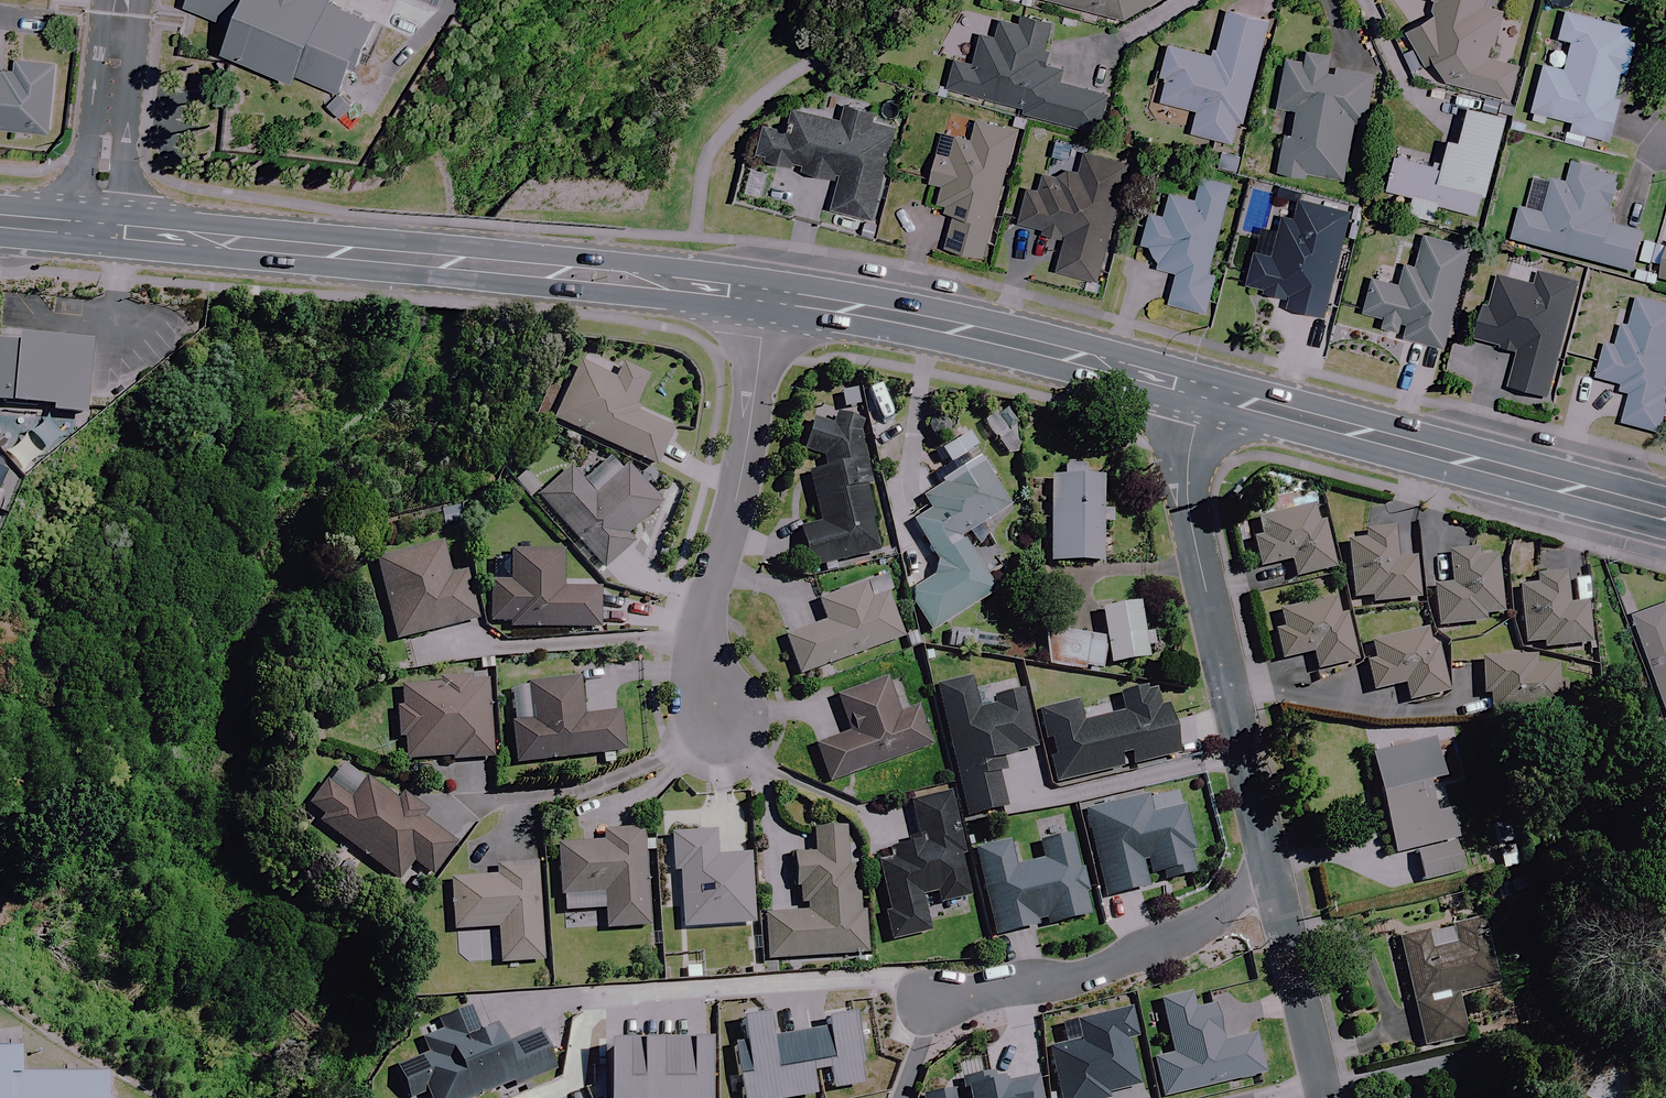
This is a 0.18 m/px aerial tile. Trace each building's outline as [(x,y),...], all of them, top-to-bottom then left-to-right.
[(191,3),(244,27),(235,47),(347,97),(380,23),(338,4),(339,0),(193,0),(191,3)] [(1121,21),(1157,0),(1040,0),(1039,2),(1121,21)] [(1403,29),(1423,67),(1433,63),(1445,85),(1509,100),(1514,63),(1496,61),(1501,8),(1485,5),(1486,0),(1433,0),(1433,6),(1425,10),(1428,18),(1403,29)] [(1627,42),(1631,29),(1565,11),(1557,37),(1571,41),(1563,70),(1543,65),(1528,118),(1544,123),(1546,115),(1571,122),(1569,131),(1608,141),(1619,100),(1612,98),(1619,72),(1625,73),(1633,44),(1627,42)] [(1267,23),(1225,13),(1214,58),(1168,46),(1160,78),(1167,80),(1161,103),(1196,112),(1191,134),(1231,144),(1237,120),(1242,121),(1267,23)] [(1050,50),(1043,48),(1050,23),(1022,16),(1019,27),(998,22),(994,39),(979,35),(971,64),(957,60),(949,91),(1016,109),(1015,112),(1095,134),(1106,95),(1056,82),(1059,70),(1046,67),(1050,50)] [(1305,52),(1303,62),(1285,59),(1276,109),(1293,112),(1290,131),(1284,130),(1275,176),(1305,181),(1306,174),(1346,181),(1357,124),(1365,125),(1374,75),(1328,67),(1330,57),(1305,52)] [(55,132),(61,63),(21,59),(19,74),(0,72),(0,126),(55,132)] [(874,113),(845,105),(841,121),(801,110),(796,126),(765,118),(754,158),(836,180),(829,209),(871,221),(895,129),(871,123),(874,113)] [(1504,117),(1468,108),(1459,143),(1447,140),(1442,160),(1396,149),(1386,190),(1412,197),(1408,214),(1433,220),(1437,205),(1479,215),(1504,117)] [(941,185),(936,205),(942,207),(940,214),(951,217),(943,248),(982,258),(1014,131),(961,117),(950,159),(935,155),(928,182),(941,185)] [(1025,190),(1018,222),(1043,227),(1041,234),(1064,239),(1057,274),(1100,282),(1125,160),(1082,151),(1079,166),(1065,164),(1061,183),(1049,181),(1047,194),(1025,190)] [(1616,213),(1610,211),(1619,177),(1572,164),(1567,185),(1531,175),(1521,211),(1513,240),(1633,273),(1644,234),(1612,225),(1616,213)] [(1162,216),(1149,212),(1142,242),(1149,244),(1158,263),(1156,269),(1177,274),(1169,306),(1206,315),(1216,275),(1209,273),(1231,187),(1200,180),(1195,202),(1167,196),(1162,216)] [(1245,288),(1262,292),(1261,295),(1287,302),(1285,308),(1322,318),(1350,213),(1297,199),(1292,218),(1281,215),(1270,257),(1254,253),(1245,288)] [(1403,263),(1400,272),(1377,266),(1364,314),(1384,319),(1381,329),(1396,333),(1398,326),(1405,328),(1402,339),(1442,350),(1470,248),(1421,234),(1413,266),(1403,263)] [(1579,281),(1541,270),(1536,288),(1492,276),(1481,316),(1474,340),(1517,352),(1508,387),(1546,398),(1579,281)] [(1637,299),(1629,328),(1622,326),(1616,348),(1607,345),(1597,379),(1621,386),(1619,394),(1629,396),(1622,424),(1660,435),(1665,411),(1665,393),(1663,392),(1665,379),(1665,307),(1637,299)] [(50,409),(50,415),(82,418),(86,345),(30,341),(31,331),(0,328),(0,405),(50,409)] [(612,382),(577,366),(552,422),(653,468),(669,432),(630,414),(645,380),(619,368),(612,382)] [(799,424),(805,459),(819,457),(821,474),(807,476),(815,526),(797,528),(803,568),(877,557),(856,416),(799,424)] [(925,470),(935,486),(919,496),(928,511),(910,522),(941,574),(904,596),(927,634),(993,595),(958,536),(964,532),(973,546),(987,538),(979,525),(1006,509),(973,454),(957,464),(951,454),(925,470)] [(659,506),(625,468),(591,498),(567,470),(535,499),(600,573),(632,545),(625,537),(655,510),(659,506)] [(1100,479),(1049,478),(1047,563),(1099,564),(1100,479)] [(1248,522),(1258,569),(1263,593),(1311,583),(1313,591),(1330,587),(1327,571),(1331,570),(1318,507),(1248,522)] [(1368,601),(1368,605),(1415,600),(1411,560),(1393,561),(1389,529),(1361,532),(1362,541),(1344,543),(1350,603),(1368,601)] [(447,576),(440,543),(374,558),(393,641),(474,622),(462,572),(447,576)] [(1434,630),(1482,623),(1481,618),(1504,615),(1496,556),(1473,559),(1472,552),(1444,556),(1448,586),(1428,589),(1434,630)] [(506,627),(506,630),(595,631),(595,589),(562,589),(562,555),(509,554),(508,585),(490,584),(483,584),(482,626),(506,627)] [(1531,576),(1531,579),(1512,581),(1518,647),(1538,645),(1538,651),(1588,646),(1585,605),(1564,607),(1561,581),(1561,573),(1531,576)] [(867,602),(861,584),(815,600),(823,623),(782,638),(796,676),(900,639),(884,596),(867,602)] [(1269,634),(1276,662),(1309,654),(1313,672),(1354,662),(1337,599),(1278,614),(1283,631),(1269,634)] [(1145,603),(1108,608),(1117,660),(1153,655),(1145,603)] [(1634,616),(1665,702),(1665,604),(1634,616)] [(1056,631),(1051,661),(1101,669),(1106,639),(1056,631)] [(1429,648),(1425,631),(1367,644),(1370,661),(1363,663),(1370,692),(1401,685),(1405,703),(1446,694),(1436,647),(1429,648)] [(1554,667),(1532,668),(1531,660),(1479,662),(1481,714),(1565,711),(1563,682),(1555,682),(1554,667)] [(433,676),(433,683),(401,684),(402,705),(392,705),(392,740),(402,740),(402,760),(487,760),(486,683),(465,683),(464,676),(433,676)] [(894,716),(882,680),(833,698),(846,736),(812,748),(825,783),(931,746),(917,708),(894,716)] [(582,717),(578,681),(523,687),(527,723),(509,725),(513,765),(621,754),(617,713),(582,717)] [(1016,759),(1015,755),(1030,751),(1017,693),(983,701),(985,710),(973,712),(966,681),(935,688),(964,818),(1001,810),(994,776),(1004,774),(1001,762),(1016,759)] [(1173,758),(1162,706),(1158,707),(1152,683),(1117,691),(1122,714),(1077,724),(1072,703),(1039,711),(1055,784),(1173,758)] [(1452,841),(1444,809),(1429,813),(1423,784),(1437,781),(1428,740),(1366,754),(1390,855),(1411,850),(1419,883),(1459,874),(1452,841)] [(324,783),(305,809),(319,819),(316,824),(397,882),(410,863),(431,879),(474,818),(452,802),(441,794),(428,813),(400,793),(395,800),(365,778),(349,801),(324,783)] [(904,845),(887,848),(889,860),(877,862),(889,942),(925,936),(918,896),(933,893),(934,904),(963,900),(946,795),(909,801),(914,836),(903,837),(904,845)] [(1146,815),(1143,798),(1083,812),(1103,898),(1150,887),(1147,876),(1169,871),(1171,879),(1193,874),(1187,846),(1178,808),(1146,815)] [(790,856),(792,885),(795,885),(797,904),(802,904),(803,913),(786,914),(761,916),(764,961),(863,954),(855,848),(844,849),(842,827),(810,830),(812,855),(790,856)] [(641,869),(641,832),(598,832),(598,844),(556,845),(557,896),(602,896),(602,929),(647,928),(647,869),(641,869)] [(712,858),(711,832),(669,834),(670,872),(677,871),(680,929),(748,926),(745,857),(712,858)] [(1085,916),(1067,836),(1038,843),(1042,862),(1010,869),(1004,843),(973,850),(993,937),(1085,916)] [(541,962),(536,862),(494,864),(494,878),(450,880),(453,931),(496,929),(497,964),(541,962)] [(1492,987),(1476,921),(1394,940),(1419,1049),(1463,1039),(1453,996),(1492,987)] [(0,1049),(0,1097),(114,1097),(114,1075),(21,1075),(21,1049),(0,1049)]
